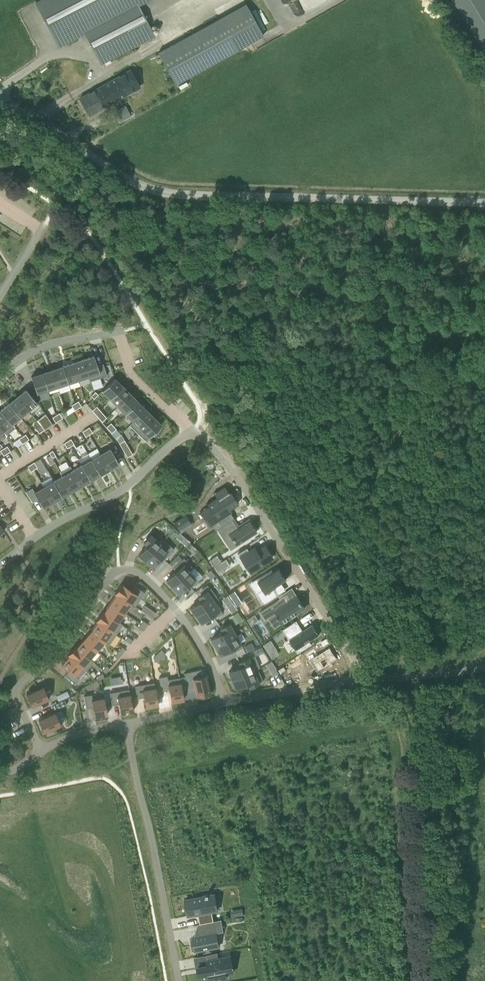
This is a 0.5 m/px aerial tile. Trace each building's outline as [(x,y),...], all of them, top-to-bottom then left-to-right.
[(109,59),(110,59),(115,56),(115,57),(154,37),(138,6),(150,0),(39,0),(35,2),(58,47),(84,33),(100,64),(104,62),(109,59)] [(484,53),(484,0),(452,0),(484,53)] [(175,84),(263,35),(246,4),(157,52),(175,84)] [(140,87),(130,70),(80,98),(89,115),(140,87)] [(120,122),(131,115),(125,105),(114,111),(120,122)] [(94,356),(83,359),(90,381),(107,376),(103,364),(97,365),(94,356)] [(90,381),(83,359),(73,363),(78,380),(88,377),(90,381)] [(78,380),(73,363),(62,366),(68,383),(78,380)] [(68,383),(62,366),(52,369),(58,387),(68,383)] [(58,387),(52,369),(42,373),(47,390),(58,387)] [(47,390),(42,373),(31,376),(37,393),(47,390)] [(114,394),(122,386),(114,378),(102,391),(110,399),(114,394)] [(117,406),(130,394),(122,386),(114,394),(110,399),(117,406)] [(26,389),(17,396),(29,410),(37,403),(26,389)] [(130,409),(138,401),(130,394),(117,406),(125,414),(130,409)] [(29,410),(17,396),(9,403),(20,417),(29,410)] [(133,422),(146,409),(138,401),(130,409),(125,414),(133,421),(133,422)] [(20,417),(9,403),(0,410),(12,424),(20,417)] [(144,426),(153,416),(146,409),(133,422),(133,421),(129,425),(137,433),(144,426)] [(0,410),(0,427),(3,431),(6,435),(15,428),(12,424),(0,410)] [(52,424),(45,413),(37,420),(41,426),(44,430),(52,424)] [(154,436),(160,430),(158,428),(161,425),(153,416),(144,426),(137,433),(145,441),(152,434),(154,436)] [(132,454),(126,444),(125,444),(121,447),(127,457),(132,454)] [(119,464),(110,448),(100,454),(105,463),(109,470),(119,464)] [(105,463),(100,454),(91,459),(92,462),(100,475),(109,470),(105,463)] [(51,455),(46,458),(50,465),(55,462),(52,458),(51,455)] [(92,462),(91,459),(81,465),(90,480),(100,475),(92,462)] [(90,480),(81,465),(72,470),(73,472),(81,486),(90,480)] [(81,486),(73,472),(72,470),(70,466),(60,472),(62,476),(71,491),(81,486)] [(71,491),(62,476),(53,481),(62,497),(71,491)] [(62,497),(53,481),(44,486),(46,490),(53,502),(62,497)] [(32,488),(25,492),(32,502),(33,502),(32,501),(37,498),(37,499),(37,498),(43,508),(53,502),(46,490),(44,486),(34,492),(32,488)] [(211,509),(204,514),(211,525),(213,525),(216,530),(217,529),(232,519),(235,517),(231,512),(233,511),(231,508),(238,504),(230,492),(228,493),(224,486),(214,493),(217,497),(207,503),(211,509)] [(174,522),(177,527),(179,530),(182,528),(187,525),(190,523),(185,516),(185,515),(184,515),(174,522)] [(232,519),(217,529),(218,529),(221,535),(225,540),(231,536),(232,538),(231,538),(232,541),(233,540),(236,545),(242,541),(256,532),(248,520),(240,526),(237,528),(236,526),(235,524),(232,519)] [(138,557),(143,562),(144,560),(145,561),(160,544),(150,535),(144,542),(147,545),(138,555),(139,555),(139,556),(138,557)] [(160,544),(145,561),(152,567),(155,563),(161,557),(164,560),(174,549),(163,540),(162,541),(160,544)] [(246,548),(237,554),(249,572),(253,570),(258,567),(263,563),(268,560),(272,557),(269,552),(266,548),(265,546),(263,547),(262,547),(256,551),(254,548),(252,549),(249,551),(246,548)] [(216,555),(209,560),(214,567),(221,562),(216,555)] [(166,581),(165,582),(170,587),(171,586),(172,587),(189,571),(189,572),(193,568),(192,568),(183,558),(173,568),(176,571),(167,579),(166,580),(166,581),(167,581),(166,581)] [(221,562),(214,567),(217,573),(229,565),(226,561),(225,559),(221,562)] [(271,570),(256,580),(262,589),(256,593),(263,604),(277,595),(273,588),(286,579),(279,568),(272,572),(271,570)] [(172,589),(171,589),(176,594),(177,593),(177,592),(178,593),(188,584),(191,588),(198,581),(189,572),(189,571),(172,587),(173,588),(172,589)] [(115,593),(114,594),(115,594),(130,604),(130,605),(134,607),(144,592),(134,585),(130,590),(128,589),(123,585),(121,584),(118,588),(115,593)] [(193,606),(190,608),(194,614),(195,615),(214,602),(214,603),(216,601),(218,600),(218,599),(210,588),(198,597),(201,600),(193,606)] [(112,600),(109,603),(124,613),(128,608),(130,605),(130,604),(115,594),(112,600)] [(284,596),(259,612),(264,620),(275,613),(282,623),(305,608),(297,596),(288,602),(284,596)] [(214,602),(195,615),(201,623),(212,615),(214,619),(222,613),(214,603),(214,602)] [(104,611),(103,611),(118,622),(124,613),(109,603),(104,611)] [(231,605),(227,607),(232,613),(233,612),(236,609),(232,604),(231,605)] [(96,620),(96,621),(97,621),(116,634),(121,627),(122,624),(118,622),(103,611),(96,620)] [(237,612),(228,618),(230,620),(232,622),(238,618),(240,621),(242,619),(237,612)] [(254,615),(247,620),(250,625),(258,621),(254,615)] [(94,625),(91,630),(105,641),(104,642),(108,644),(108,645),(109,644),(110,643),(116,634),(97,621),(94,625)] [(296,621),(283,629),(289,639),(296,649),(298,652),(311,644),(309,641),(319,634),(313,624),(302,631),(296,621)] [(211,640),(210,641),(213,646),(215,645),(215,647),(235,635),(229,623),(220,628),(222,631),(223,632),(214,637),(211,639),(212,640),(211,640)] [(91,630),(83,639),(97,651),(101,646),(104,642),(105,641),(91,630)] [(235,635),(215,647),(220,655),(232,648),(234,652),(242,647),(235,635)] [(79,643),(76,646),(90,659),(95,652),(97,651),(83,639),(79,643)] [(270,641),(263,645),(267,652),(271,650),(274,647),(270,641)] [(251,643),(244,646),(247,651),(247,652),(254,648),(251,643)] [(68,654),(67,655),(68,655),(69,655),(86,670),(93,662),(91,659),(90,659),(76,646),(75,646),(68,654)] [(261,647),(252,650),(254,655),(263,652),(261,647)] [(161,650),(153,657),(157,662),(165,654),(161,650)] [(67,657),(61,663),(69,670),(66,673),(65,675),(74,683),(84,673),(86,670),(69,655),(68,655),(67,657)] [(235,669),(228,671),(232,679),(232,680),(253,671),(253,670),(248,660),(248,658),(239,662),(241,666),(235,669)] [(232,681),(231,682),(233,688),(234,687),(235,687),(235,688),(248,683),(250,687),(263,681),(257,669),(257,668),(255,669),(253,670),(253,671),(232,680),(232,681)] [(275,668),(270,671),(273,676),(278,673),(275,668)] [(191,671),(184,673),(185,676),(187,688),(194,687),(195,692),(196,696),(210,693),(206,675),(193,678),(191,671)] [(167,676),(158,677),(160,687),(161,687),(162,691),(169,690),(171,702),(183,700),(182,695),(180,682),(179,677),(168,679),(167,676)] [(154,682),(134,686),(137,698),(144,697),(145,707),(158,705),(154,682)] [(42,686),(26,693),(32,706),(48,699),(48,697),(42,686)] [(128,689),(109,693),(112,705),(114,704),(118,704),(120,714),(133,712),(128,689)] [(66,691),(56,696),(58,701),(69,696),(66,691)] [(91,694),(84,696),(86,708),(93,707),(94,717),(107,715),(103,697),(95,699),(92,699),(92,698),(91,694)] [(64,699),(52,705),(54,710),(66,704),(64,699)] [(52,713),(38,719),(44,732),(60,725),(60,723),(54,712),(52,713)] [(207,896),(185,900),(188,916),(195,915),(194,913),(198,913),(200,924),(214,921),(212,911),(218,910),(215,894),(209,895),(209,894),(206,894),(207,896)] [(202,936),(192,938),(195,951),(219,946),(214,921),(200,924),(198,924),(198,925),(200,924),(202,936)] [(208,965),(198,967),(200,979),(210,977),(211,980),(227,978),(226,974),(233,972),(230,957),(218,959),(217,953),(206,955),(208,965)]
